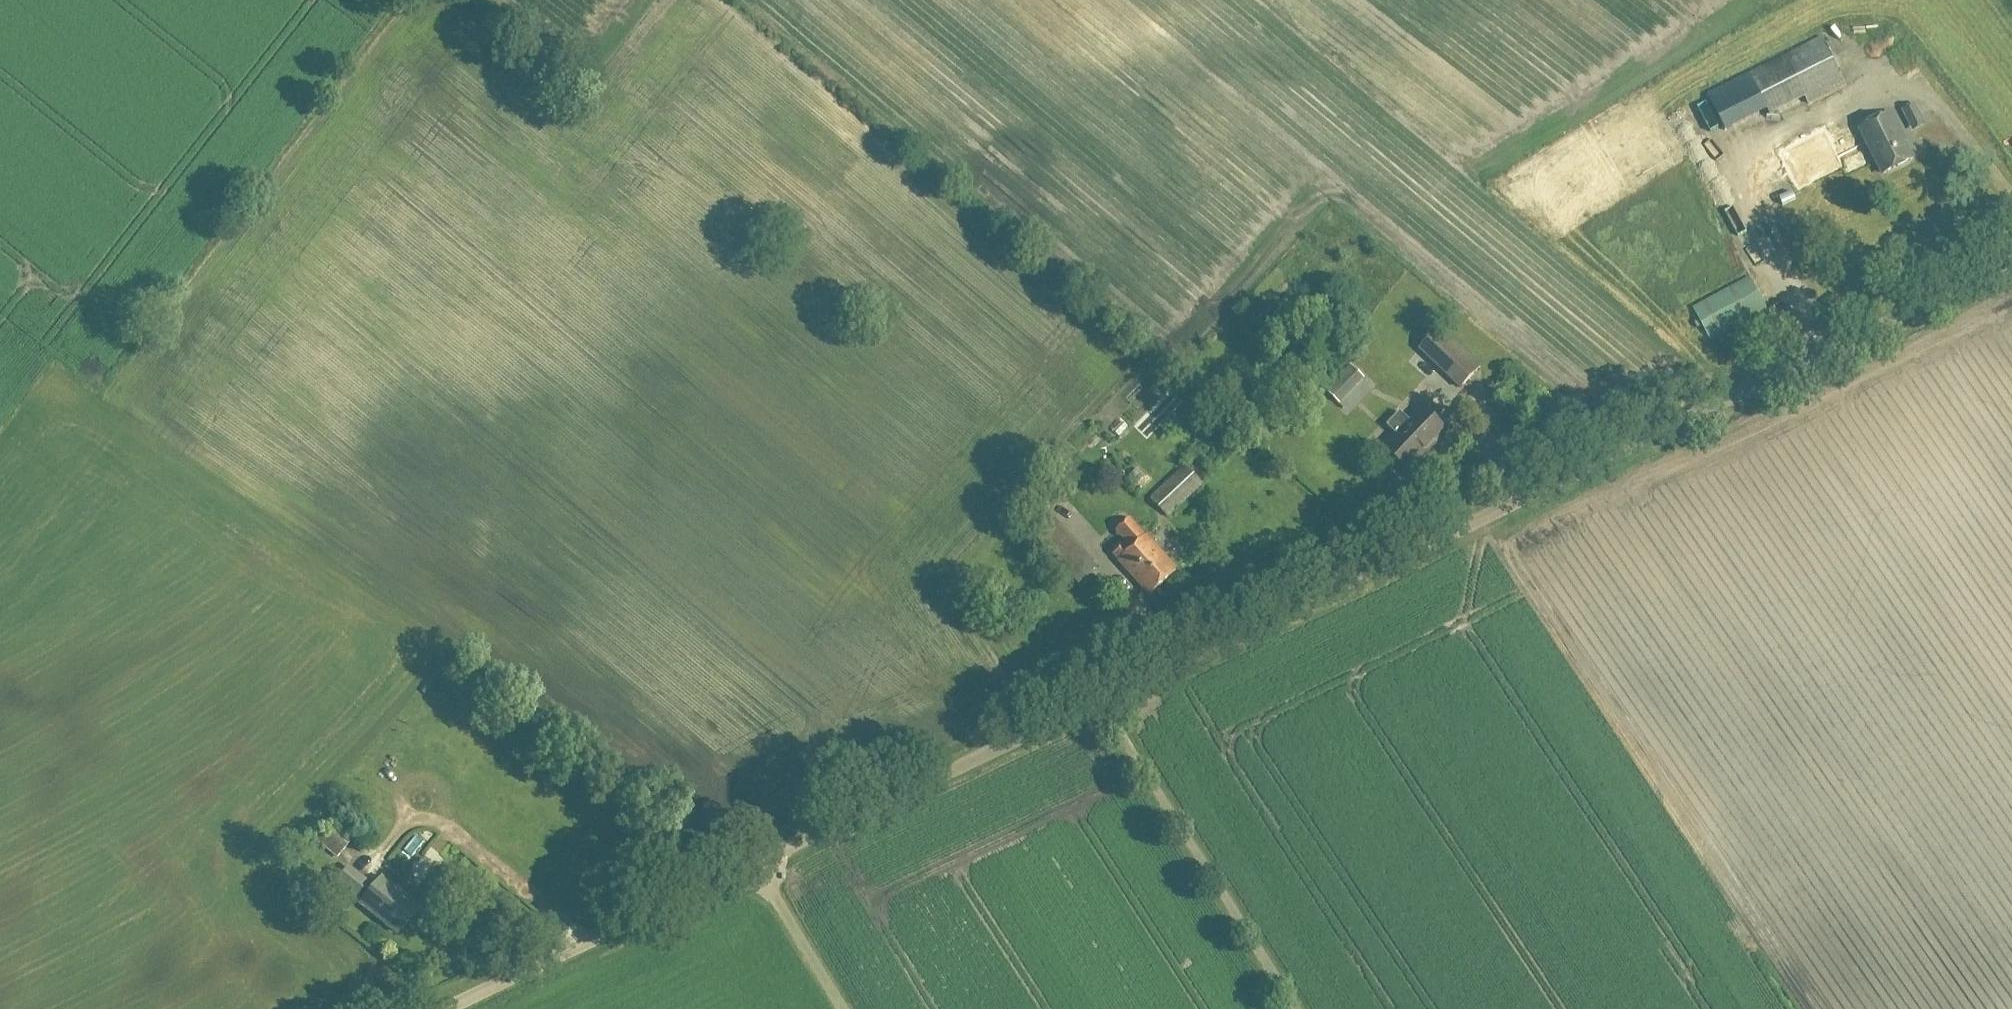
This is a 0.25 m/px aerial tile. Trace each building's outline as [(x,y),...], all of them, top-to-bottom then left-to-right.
[(1810,105),(1849,86),(1824,37),(1753,71),(1754,73),(1715,90),(1733,125),(1769,109),(1773,116),(1807,99),(1810,105)] [(1872,42),(1876,53),(1890,48),(1887,37),(1872,42)] [(1915,129),(1928,123),(1917,103),(1905,110),(1915,129)] [(1914,158),(1902,134),(1904,133),(1893,113),(1863,128),(1886,172),(1914,158)] [(1827,128),(1783,151),(1801,186),(1845,164),(1827,128)] [(1693,308),(1710,339),(1768,308),(1751,277),(1693,308)] [(1442,327),(1422,348),(1463,387),(1483,366),(1442,327)] [(1352,364),(1328,390),(1339,401),(1364,375),(1352,364)] [(1140,399),(1157,379),(1147,371),(1131,391),(1140,399)] [(1398,434),(1386,447),(1409,469),(1425,453),(1426,454),(1449,430),(1424,407),(1412,420),(1402,411),(1389,425),(1398,434)] [(1170,516),(1206,482),(1187,464),(1152,497),(1170,516)] [(1116,553),(1122,559),(1121,559),(1152,594),(1180,570),(1149,533),(1146,535),(1131,518),(1118,530),(1134,549),(1131,551),(1125,544),(1121,544),(1116,548),(1116,553)] [(1118,611),(1128,622),(1136,614),(1126,604),(1118,611)] [(337,859),(352,839),(330,821),(314,840),(337,859)] [(355,902),(370,883),(349,867),(334,886),(355,902)] [(397,933),(417,908),(380,879),(360,904),(397,933)]
